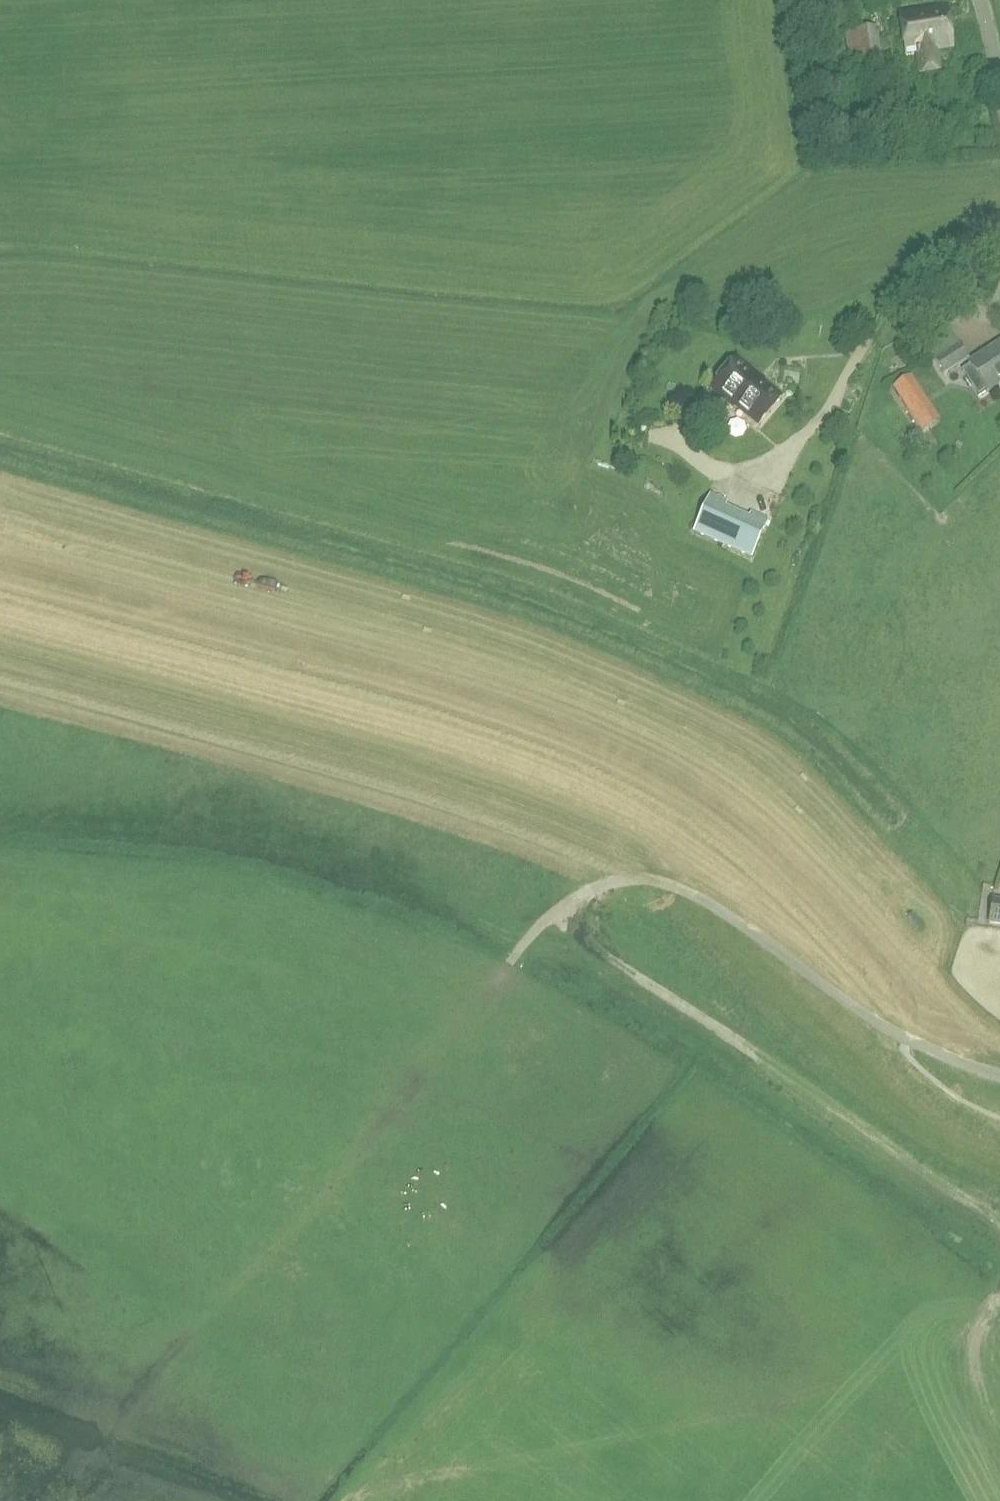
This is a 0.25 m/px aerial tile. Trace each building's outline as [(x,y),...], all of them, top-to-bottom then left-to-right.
[(953,48),(947,5),(898,12),(905,55),(914,54),(917,74),(941,70),(938,50),(953,48)] [(842,69),(849,68),(881,64),(881,63),(888,62),(885,42),(878,42),(876,27),(844,33),(847,54),(841,54),(842,69)] [(968,362),(987,391),(999,383),(999,341),(968,362)] [(959,343),(934,359),(943,374),(969,358),(959,343)] [(757,425),(780,397),(752,374),(753,372),(735,357),(710,387),(732,406),(733,405),(757,425)] [(892,387),(920,430),(937,419),(909,376),(892,387)] [(693,531),(751,558),(769,520),(751,511),(748,517),(725,507),(728,501),(710,493),(693,531)] [(999,925),(999,899),(991,898),(988,923),(999,925)]
